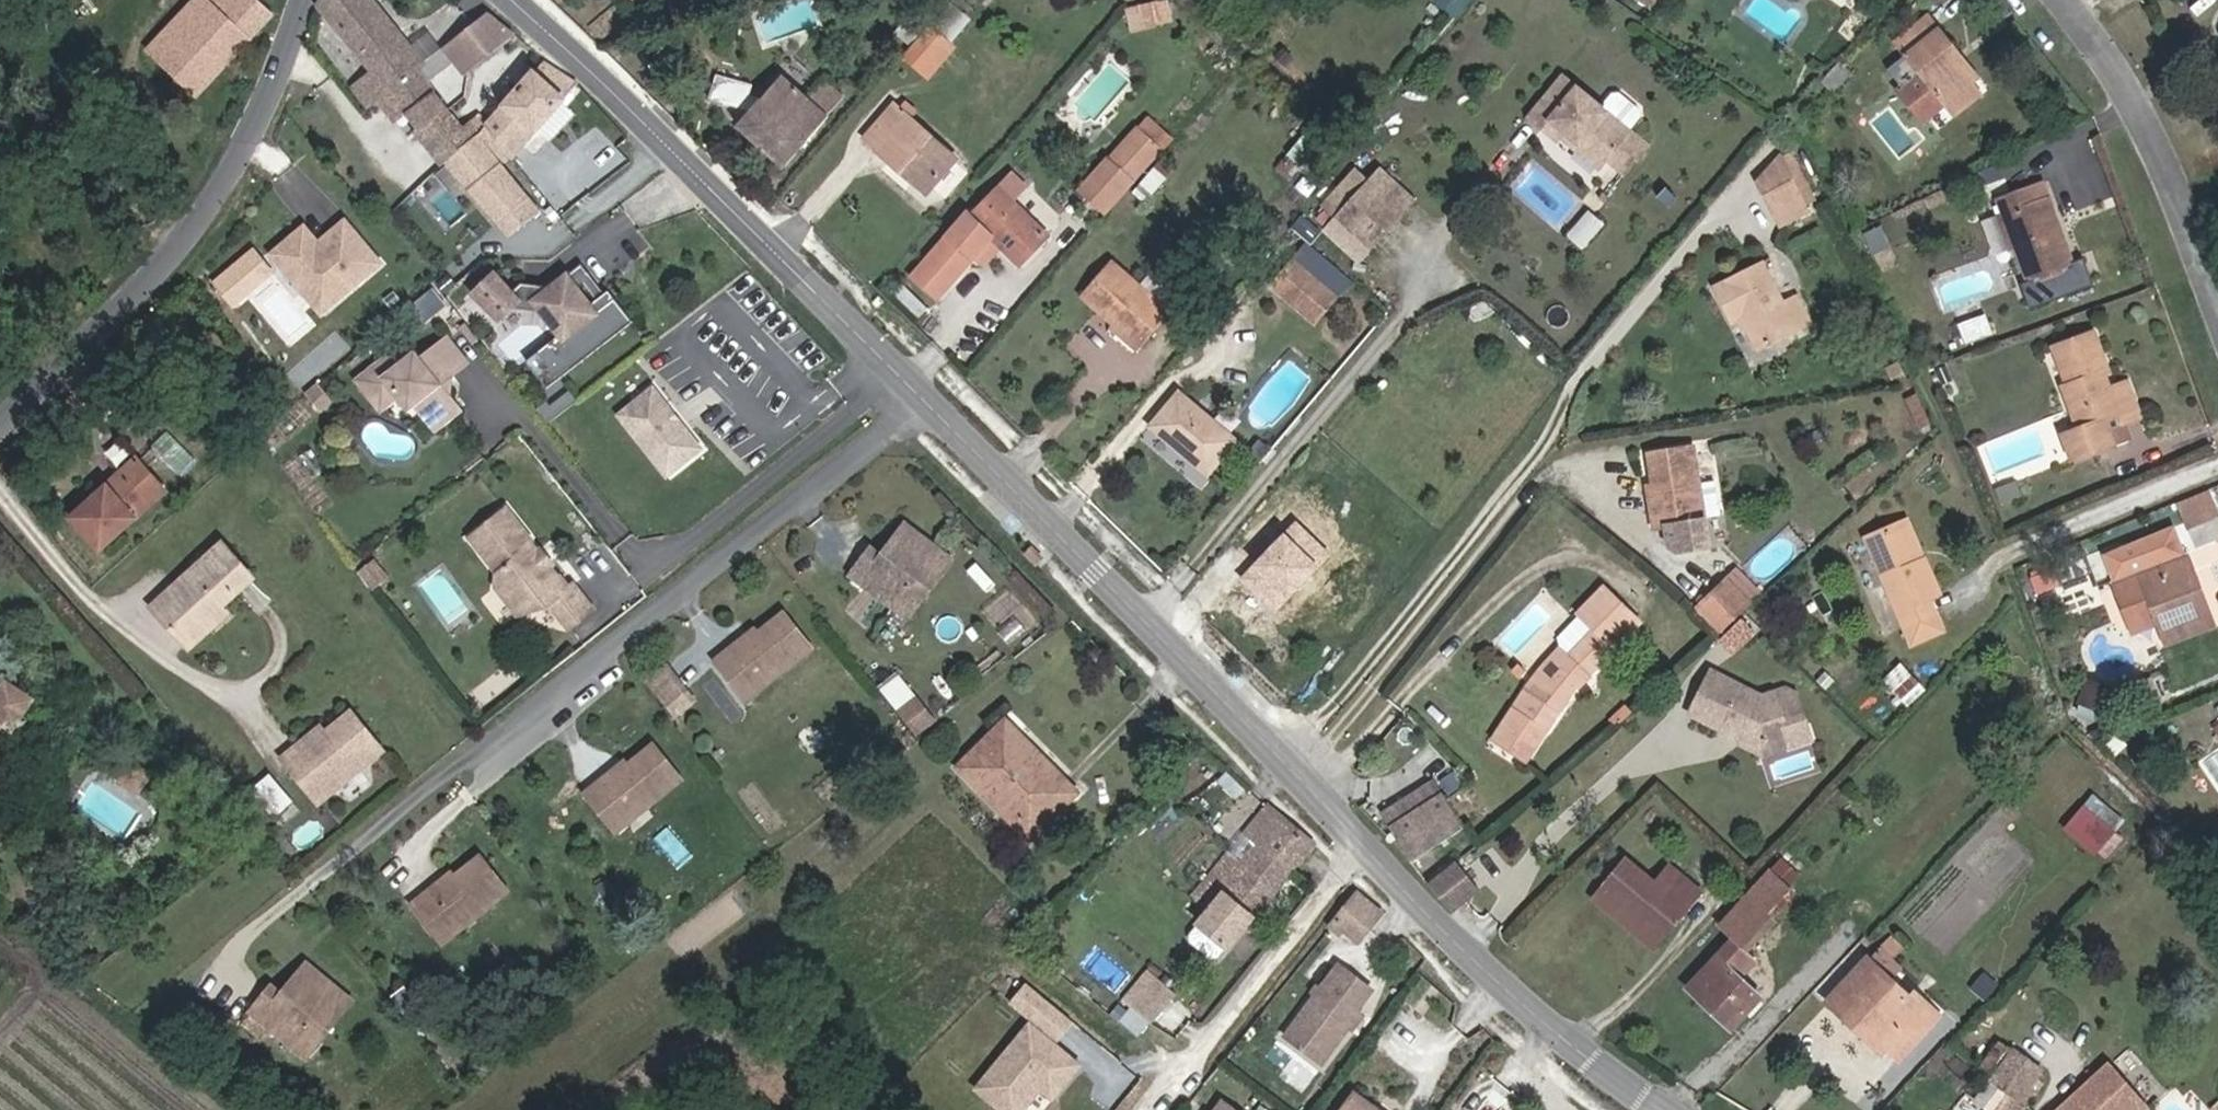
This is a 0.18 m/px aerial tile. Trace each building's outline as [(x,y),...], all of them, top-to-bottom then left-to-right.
[(197,94),(274,14),(259,0),(203,0),(217,13),(197,34),(179,17),(149,48),(197,94)] [(203,0),(195,0),(179,17),(197,34),(217,13),(203,0)] [(372,0),(319,0),(316,6),(371,71),(349,87),(366,108),(376,101),(423,63),(372,0)] [(962,0),(944,0),(927,21),(947,39),(972,9),(962,0)] [(1173,22),(1170,0),(1155,0),(1129,4),(1133,29),(1173,22)] [(1450,0),(1434,0),(1443,8),(1450,0)] [(463,127),(425,82),(453,60),(463,72),(513,33),(488,11),(423,63),(376,101),(393,122),(406,112),(420,130),(415,134),(442,165),(445,162),(472,138),(487,122),(478,114),(463,127)] [(1954,49),(1927,15),(1894,42),(1919,73),(1897,90),(1923,122),(1945,105),(1971,83),(1948,54),(1954,49)] [(920,71),(947,39),(927,21),(899,53),(920,71)] [(1977,78),(1954,49),(1948,54),(1971,83),(1977,78)] [(576,84),(541,62),(487,122),(472,138),(445,162),(509,236),(538,211),(499,164),(508,152),(513,156),(576,84)] [(1851,74),(1840,62),(1821,82),(1831,93),(1851,74)] [(750,95),(752,84),(716,74),(709,100),(738,107),(750,95)] [(783,168),(829,116),(828,115),(845,96),(825,79),(809,97),(782,74),(761,98),(749,111),(736,126),(783,168)] [(1601,106),(1562,75),(1527,115),(1543,128),(1550,120),(1579,144),(1582,140),(1604,158),(1628,128),(1630,130),(1640,117),(1640,109),(1619,93),(1612,93),(1601,106)] [(1954,116),(1980,95),(1971,83),(1945,105),(1954,116)] [(749,111),(761,98),(750,95),(738,107),(749,111)] [(924,192),(954,157),(894,105),(865,137),(878,148),(876,150),(924,192)] [(1550,120),(1543,128),(1555,138),(1557,135),(1596,168),(1604,158),(1582,140),(1579,144),(1550,120)] [(1625,176),(1649,146),(1630,130),(1628,128),(1604,158),(1625,176)] [(1135,129),(1107,162),(1131,182),(1159,149),(1135,129)] [(1816,201),(1790,152),(1781,156),(1807,206),(1816,201)] [(1807,206),(1781,156),(1757,181),(1779,225),(1809,209),(1807,206)] [(1080,190),(1106,212),(1131,182),(1107,162),(1105,160),(1080,190)] [(1369,247),(1400,212),(1369,183),(1356,171),(1323,205),(1337,218),(1369,247)] [(1411,201),(1380,172),(1369,183),(1400,212),(1411,201)] [(1049,236),(1014,203),(1027,188),(1011,173),(972,213),(970,212),(912,277),(936,298),(973,255),(989,237),(999,246),(1019,267),(1049,236)] [(2074,268),(2043,182),(1996,199),(2002,215),(2015,248),(2028,284),(2074,268)] [(1603,193),(1600,197),(1605,201),(1609,197),(1603,193)] [(1570,235),(1584,249),(1607,226),(1593,212),(1570,235)] [(2015,248),(2002,215),(1996,216),(2009,250),(2015,248)] [(1369,247),(1337,218),(1327,229),(1358,259),(1369,247)] [(304,225),(271,253),(299,287),(315,273),(337,300),(381,264),(345,220),(334,229),(338,234),(322,247),(318,242),(304,225)] [(1888,248),(1878,227),(1861,235),(1870,256),(1888,248)] [(318,242),(322,247),(338,234),(334,229),(318,242)] [(983,264),(999,246),(989,237),(973,255),(983,264)] [(1302,265),(1316,249),(1307,242),(1293,258),(1302,265)] [(214,273),(232,305),(281,277),(263,245),(214,273)] [(1351,280),(1316,249),(1302,265),(1293,258),(1270,285),(1314,324),(1351,280)] [(494,273),(473,293),(499,320),(512,307),(541,311),(559,333),(560,335),(547,345),(544,350),(540,357),(539,365),(539,369),(543,379),(548,385),(634,320),(616,296),(596,310),(591,303),(580,288),(575,282),(590,270),(583,261),(553,284),(521,281),(511,290),(494,273)] [(1169,313),(1110,261),(1081,295),(1140,346),(1169,313)] [(1809,323),(1796,296),(1782,304),(1761,264),(1715,287),(1733,322),(1741,317),(1758,349),(1809,323)] [(606,291),(590,270),(575,282),(580,288),(586,283),(597,298),(591,303),(596,310),(616,296),(610,288),(606,291)] [(337,300),(315,273),(299,287),(321,314),(337,300)] [(444,304),(432,289),(417,301),(429,316),(444,304)] [(884,302),(878,296),(872,302),(878,308),(884,302)] [(1984,315),(1970,320),(1977,341),(1991,336),(1984,315)] [(1977,341),(1970,320),(1957,325),(1964,346),(1977,341)] [(547,345),(560,335),(559,333),(524,360),(546,387),(548,385),(543,379),(539,369),(539,365),(540,357),(544,350),(547,345)] [(2141,418),(2128,382),(2109,389),(2103,373),(2108,372),(2093,333),(2054,347),(2068,385),(2063,387),(2079,429),(2063,435),(2072,460),(2114,444),(2105,420),(2113,418),(2117,426),(2141,418)] [(467,362),(447,337),(434,348),(454,372),(467,362)] [(415,354),(406,360),(385,358),(357,380),(380,409),(398,395),(408,408),(414,403),(421,398),(427,406),(426,417),(435,429),(460,410),(449,396),(451,375),(454,372),(434,348),(419,359),(415,354)] [(1903,374),(1897,363),(1886,368),(1892,379),(1903,374)] [(660,380),(618,412),(669,478),(711,447),(660,380)] [(313,402),(325,392),(317,383),(306,394),(313,402)] [(321,411),(333,400),(325,392),(313,402),(321,411)] [(1195,408),(1178,394),(1152,426),(1207,472),(1234,441),(1233,440),(1195,408)] [(1244,426),(1206,394),(1195,408),(1233,440),(1244,426)] [(426,417),(427,406),(421,398),(414,403),(426,417)] [(1693,447),(1649,454),(1654,490),(1657,509),(1651,510),(1654,529),(1667,527),(1670,549),(1675,553),(1708,548),(1693,447)] [(131,481),(145,469),(136,459),(123,471),(131,481)] [(99,549),(164,490),(145,469),(131,481),(123,471),(71,517),(99,549)] [(2182,525),(2217,514),(2209,488),(2173,499),(2182,525)] [(1657,509),(1654,490),(1648,491),(1651,510),(1657,509)] [(557,578),(548,567),(545,570),(533,555),(537,552),(530,544),(530,538),(506,509),(469,537),(497,573),(495,587),(516,614),(535,600),(542,609),(548,604),(569,629),(593,609),(573,584),(569,587),(563,579),(557,578)] [(1923,559),(1906,522),(1900,524),(1917,562),(1923,559)] [(919,600),(950,559),(903,524),(880,555),(875,562),(865,554),(850,574),(893,606),(905,590),(919,600)] [(1938,595),(1923,559),(1917,562),(1900,524),(1866,539),(1911,643),(1941,630),(1928,599),(1938,595)] [(2200,591),(2192,570),(2190,571),(2183,555),(2178,557),(2170,536),(2131,550),(2139,571),(2113,582),(2127,618),(2152,609),(2158,624),(2165,643),(2207,627),(2195,593),(2200,591)] [(219,607),(252,577),(221,543),(152,606),(188,647),(207,630),(201,623),(219,607)] [(1043,557),(1032,547),(1024,555),(1036,566),(1043,557)] [(880,555),(871,548),(865,554),(875,562),(880,555)] [(551,563),(540,550),(537,552),(533,555),(545,570),(548,567),(552,564),(551,563)] [(386,577),(374,561),(360,572),(372,588),(386,577)] [(1760,594),(1737,571),(1731,578),(1754,601),(1760,594)] [(2058,585),(2051,571),(2032,579),(2038,593),(2058,585)] [(1722,631),(1754,601),(1731,578),(1699,608),(1722,631)] [(1525,761),(1576,684),(1578,686),(1589,675),(1588,674),(1639,622),(1604,588),(1579,613),(1580,615),(1557,639),(1559,649),(1544,665),(1526,688),(1493,740),(1495,742),(1522,759),(1525,761)] [(907,617),(919,600),(905,590),(893,606),(907,617)] [(2212,625),(2200,591),(2195,593),(2207,627),(2212,625)] [(207,630),(225,613),(219,607),(201,623),(207,630)] [(2158,624),(2152,609),(2127,618),(2132,634),(2158,624)] [(759,689),(811,648),(783,613),(758,634),(751,638),(748,633),(714,660),(733,685),(748,675),(759,689)] [(1732,654),(1755,633),(1741,619),(1719,641),(1732,654)] [(758,634),(754,629),(748,633),(751,638),(758,634)] [(685,689),(667,665),(662,669),(680,692),(685,689)] [(1918,686),(1900,667),(1885,682),(1903,702),(1918,686)] [(680,692),(662,669),(648,680),(666,704),(681,693),(685,689),(680,692)] [(1809,731),(1800,696),(1785,689),(1761,696),(1711,671),(1690,714),(1721,729),(1730,734),(1737,732),(1765,744),(1809,731)] [(744,701),(759,689),(748,675),(733,685),(744,701)] [(2105,712),(2114,691),(2089,681),(2080,702),(2105,712)] [(4,718),(14,725),(31,700),(6,683),(0,693),(0,724),(4,718)] [(932,719),(915,699),(901,711),(917,731),(932,719)] [(1624,720),(1631,713),(1626,707),(1619,714),(1624,720)] [(318,803),(383,750),(351,710),(324,732),(328,736),(320,742),(312,732),(281,758),(318,803)] [(1615,728),(1624,720),(1619,714),(1610,723),(1615,728)] [(1032,747),(1005,719),(1000,725),(1027,752),(1032,747)] [(1078,791),(1032,747),(1027,752),(1000,725),(956,767),(1029,840),(1078,791)] [(320,742),(328,736),(324,732),(320,726),(312,732),(320,742)] [(1812,739),(1809,731),(1765,744),(1737,732),(1730,734),(1721,729),(1719,735),(1764,754),(1812,739)] [(2125,745),(2116,735),(2106,745),(2115,754),(2125,745)] [(1522,759),(1495,742),(1491,748),(1517,766),(1522,759)] [(629,821),(681,780),(653,745),(628,766),(621,772),(617,767),(583,793),(604,818),(617,807),(629,821)] [(628,766),(624,761),(617,767),(621,772),(628,766)] [(138,793),(149,775),(131,764),(120,781),(138,793)] [(290,801),(269,776),(253,790),(274,815),(290,801)] [(1389,827),(1443,794),(1435,781),(1381,813),(1389,827)] [(1464,828),(1443,794),(1389,827),(1411,862),(1464,828)] [(629,821),(617,807),(604,818),(615,833),(629,821)] [(1256,878),(1272,857),(1290,871),(1312,845),(1266,807),(1245,834),(1258,844),(1241,866),(1256,878)] [(2111,832),(2082,809),(2069,824),(2099,847),(2111,832)] [(1207,910),(1241,866),(1226,855),(1192,898),(1207,910)] [(456,932),(507,891),(480,856),(454,877),(448,882),(443,878),(410,904),(430,929),(444,918),(456,932)] [(1256,878),(1241,866),(1207,910),(1186,934),(1187,941),(1211,961),(1218,960),(1290,871),(1272,857),(1256,878)] [(1663,938),(1700,892),(1669,866),(1654,885),(1625,860),(1597,894),(1634,924),(1639,919),(1663,938)] [(1452,912),(1480,890),(1455,861),(1426,884),(1452,912)] [(1770,913),(1792,888),(1771,868),(1748,893),(1770,913)] [(448,882),(454,877),(450,872),(443,878),(448,882)] [(1358,942),(1381,913),(1357,893),(1334,923),(1343,930),(1358,942)] [(1745,948),(1773,917),(1770,913),(1748,893),(1719,925),(1745,948)] [(1654,948),(1663,938),(1639,919),(1634,924),(1597,894),(1594,898),(1654,948)] [(456,932),(444,918),(430,929),(441,944),(456,932)] [(1343,930),(1334,923),(1330,927),(1340,935),(1343,930)] [(1759,996),(1737,977),(1754,960),(1732,940),(1687,988),(1705,1004),(1707,1002),(1723,1017),(1721,1020),(1730,1027),(1759,996)] [(1937,1016),(1923,1004),(1914,1014),(1902,1003),(1906,999),(1887,981),(1899,969),(1889,960),(1895,954),(1884,943),(1829,1001),(1846,1017),(1849,1013),(1869,1031),(1865,1035),(1882,1051),(1886,1046),(1898,1057),(1937,1016)] [(306,1032),(340,991),(306,964),(281,995),(275,1002),(266,994),(242,1024),(258,1036),(266,1025),(293,1048),(306,1032)] [(1352,1009),(1368,988),(1338,965),(1284,1037),(1321,1063),(1358,1013),(1352,1009)] [(1152,1025),(1176,994),(1147,970),(1122,1000),(1152,1025)] [(1995,986),(1983,975),(1970,989),(1982,999),(1995,986)] [(1055,1038),(1070,1018),(1020,981),(1005,1001),(1055,1038)] [(281,995),(271,987),(266,994),(275,1002),(281,995)] [(1923,1004),(1912,993),(1906,999),(1902,1003),(1914,1014),(1923,1004)] [(1869,1031),(1849,1013),(1846,1017),(1865,1035),(1869,1031)] [(967,1086),(996,1109),(1023,1109),(1039,1091),(1049,1099),(1079,1063),(1024,1017),(967,1086)] [(305,1058),(318,1042),(306,1032),(293,1048),(305,1058)] [(2038,1070),(2011,1050),(1987,1081),(2004,1094),(2015,1102),(2026,1087),(2038,1070)] [(2145,1108),(2106,1064),(2056,1109),(2143,1109),(2145,1108)] [(2026,1087),(2015,1102),(2022,1108),(2033,1093),(2026,1087)] [(1372,1106),(1354,1093),(1342,1109),(1369,1109),(1372,1106)] [(2022,1108),(2015,1102),(2004,1094),(1992,1109),(2021,1109),(2022,1108)]
